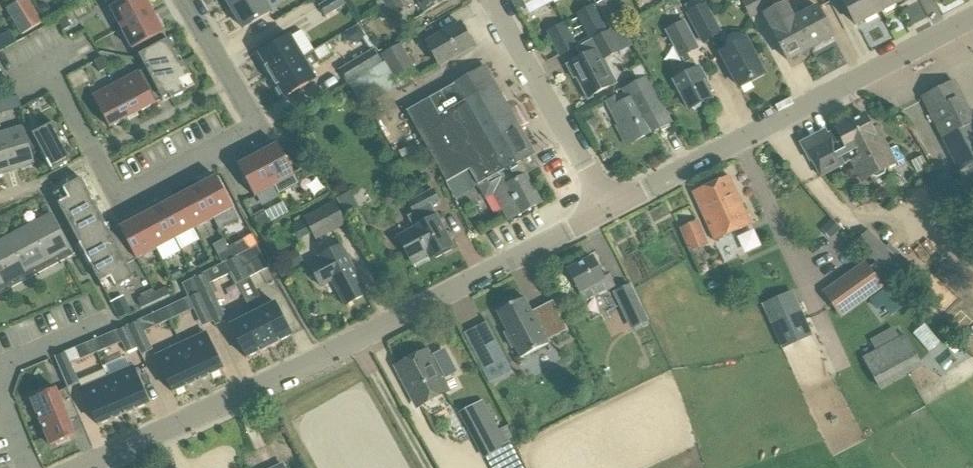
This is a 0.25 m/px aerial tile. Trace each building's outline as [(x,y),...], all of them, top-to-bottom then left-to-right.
[(8,10),(22,35),(42,24),(28,0),(25,0),(8,10)] [(121,28),(153,11),(147,0),(125,0),(110,8),(121,28)] [(263,0),(243,0),(231,7),(244,28),(270,12),(263,0)] [(344,0),(328,0),(319,5),(326,16),(347,4),(344,0)] [(386,6),(391,14),(403,7),(404,7),(400,0),(397,0),(386,6)] [(404,7),(403,7),(404,9),(414,4),(417,2),(424,14),(446,1),(445,0),(400,0),(404,7)] [(610,28),(622,22),(610,0),(605,0),(597,4),(610,28)] [(769,0),(742,0),(751,17),(772,6),(769,0)] [(855,24),(880,11),(882,11),(876,0),(843,0),(855,24)] [(882,11),(902,0),(876,0),(882,11)] [(810,48),(794,18),(786,2),(764,14),(772,30),(788,60),(810,48)] [(706,4),(689,13),(704,42),(721,33),(706,4)] [(594,5),(577,14),(590,38),(607,29),(594,5)] [(794,18),(810,48),(833,37),(818,6),(794,18)] [(163,31),(153,11),(121,28),(132,49),(136,48),(139,55),(153,47),(149,39),(163,31)] [(65,15),(57,19),(63,31),(71,27),(65,15)] [(473,46),(460,23),(426,43),(439,65),(473,46)] [(564,23),(547,32),(560,55),(577,46),(564,23)] [(685,23),(673,29),(684,51),(697,44),(685,23)] [(301,30),(291,37),(290,35),(259,54),(266,67),(271,76),(314,51),(301,30)] [(139,55),(146,68),(147,68),(155,82),(146,87),(155,103),(156,103),(155,103),(162,99),(163,99),(169,96),(171,100),(187,91),(181,81),(191,76),(184,62),(180,64),(168,40),(167,40),(164,33),(163,31),(149,39),(153,47),(139,55)] [(590,54),(567,66),(573,78),(578,76),(589,97),(616,83),(608,67),(605,69),(600,61),(620,50),(609,31),(585,44),(590,54)] [(764,73),(746,39),(721,53),(739,87),(764,73)] [(314,51),(271,76),(276,85),(277,85),(285,98),(316,79),(310,68),(320,62),(320,61),(332,54),(326,44),(314,51)] [(400,45),(383,55),(395,76),(412,66),(400,45)] [(383,63),(374,48),(339,70),(348,85),(383,63)] [(107,68),(101,57),(94,61),(100,72),(107,68)] [(673,70),(678,78),(674,80),(689,109),(692,108),(695,109),(701,106),(701,103),(712,97),(703,81),(706,79),(699,67),(697,68),(692,60),(673,70)] [(517,163),(534,153),(485,66),(405,111),(444,181),(468,167),(478,185),(517,163)] [(147,68),(146,68),(139,72),(116,84),(133,115),(155,103),(146,87),(155,82),(147,68)] [(620,94),(607,101),(611,108),(620,125),(618,127),(626,143),(629,142),(630,143),(654,130),(660,128),(661,130),(670,125),(669,123),(671,122),(663,107),(648,77),(624,89),(629,99),(624,101),(620,94)] [(953,81),(923,96),(967,185),(972,182),(972,120),(953,81)] [(110,128),(133,115),(116,84),(93,96),(110,128)] [(0,99),(0,112),(21,106),(18,94),(0,99)] [(866,115),(838,129),(806,146),(822,177),(852,161),(863,181),(873,176),(878,177),(885,174),(886,169),(896,164),(877,127),(873,129),(866,115)] [(27,136),(31,151),(40,148),(52,171),(71,161),(64,149),(67,148),(53,123),(33,134),(27,136)] [(0,131),(0,132),(12,169),(35,162),(31,151),(27,136),(23,124),(0,131)] [(12,169),(0,132),(0,173),(12,169)] [(258,155),(275,186),(279,194),(298,183),(278,144),(258,155)] [(275,186),(258,155),(238,165),(255,197),(275,186)] [(317,171),(312,163),(301,169),(307,178),(317,171)] [(517,163),(478,185),(478,186),(485,197),(496,191),(512,218),(519,214),(542,201),(527,174),(525,170),(522,172),(517,163)] [(730,176),(694,192),(715,240),(752,224),(730,176)] [(216,177),(197,187),(213,219),(233,208),(216,177)] [(68,198),(58,204),(101,284),(111,278),(116,288),(135,279),(127,264),(136,260),(120,228),(111,233),(82,178),(63,188),(68,198)] [(408,216),(414,228),(414,229),(399,237),(411,259),(427,251),(430,257),(433,256),(437,258),(442,255),(443,251),(453,245),(438,215),(437,216),(432,206),(440,201),(434,189),(426,193),(421,183),(409,189),(414,199),(408,203),(413,213),(408,216)] [(197,187),(178,197),(194,229),(213,219),(197,187)] [(178,197),(158,207),(175,239),(194,229),(178,197)] [(345,224),(333,202),(305,218),(316,239),(345,224)] [(158,207),(139,218),(156,249),(174,239),(175,239),(158,207)] [(271,222),(266,213),(255,219),(260,228),(271,222)] [(38,225),(30,229),(51,267),(72,255),(69,249),(70,249),(51,214),(47,216),(39,218),(37,221),(38,225)] [(139,218),(120,228),(136,260),(156,249),(139,218)] [(698,221),(682,228),(691,250),(708,243),(698,221)] [(51,267),(30,229),(29,226),(24,228),(17,230),(15,233),(16,237),(8,241),(28,279),(51,267)] [(905,289),(916,278),(869,231),(857,242),(905,289)] [(246,237),(228,246),(230,250),(234,257),(252,248),(257,245),(252,234),(251,235),(246,237)] [(714,243),(723,260),(737,253),(729,236),(714,243)] [(806,261),(829,250),(822,237),(800,248),(806,261)] [(8,241),(6,238),(2,240),(0,240),(0,279),(6,290),(28,279),(8,241)] [(367,294),(352,265),(341,245),(319,257),(320,259),(309,264),(321,287),(332,281),(345,305),(367,294)] [(237,256),(226,261),(232,273),(237,284),(248,278),(268,268),(257,246),(237,256)] [(230,250),(218,255),(222,263),(234,257),(230,250)] [(594,257),(570,270),(581,291),(586,301),(598,295),(614,286),(609,276),(605,279),(594,257)] [(210,283),(232,273),(226,261),(222,263),(193,278),(196,285),(200,292),(205,303),(215,325),(227,320),(210,283)] [(860,263),(818,293),(837,319),(879,289),(860,263)] [(182,284),(185,290),(196,285),(193,278),(182,284)] [(649,321),(632,282),(616,290),(634,328),(649,321)] [(185,290),(188,297),(200,292),(196,285),(185,290)] [(155,292),(158,300),(170,295),(167,287),(155,292)] [(158,300),(155,292),(138,300),(141,308),(158,300)] [(188,297),(164,308),(170,320),(194,308),(205,303),(200,292),(188,297)] [(127,295),(113,299),(117,313),(130,309),(127,295)] [(247,303),(253,314),(270,347),(279,343),(279,342),(292,335),(275,302),(264,308),(258,297),(247,303)] [(567,330),(553,302),(547,305),(548,307),(533,315),(524,298),(497,312),(507,332),(505,334),(512,348),(515,346),(521,358),(548,344),(546,340),(567,330)] [(798,304),(767,318),(781,349),(812,335),(798,304)] [(128,325),(133,337),(170,320),(164,308),(128,325)] [(270,347),(253,314),(230,326),(247,358),(260,351),(260,352),(270,347)] [(910,329),(923,351),(937,343),(925,321),(910,329)] [(110,333),(92,340),(97,352),(122,342),(127,353),(138,348),(133,337),(128,325),(123,327),(110,333)] [(181,344),(198,381),(201,380),(209,377),(208,376),(223,369),(206,332),(181,344)] [(923,368),(910,343),(906,335),(861,359),(879,392),(923,368)] [(97,352),(92,340),(55,356),(60,368),(71,363),(97,352)] [(198,381),(181,344),(156,356),(173,393),(188,386),(188,387),(196,383),(195,382),(198,381)] [(474,351),(475,352),(484,370),(495,363),(487,347),(486,345),(474,351)] [(447,391),(441,379),(455,371),(444,350),(430,357),(426,350),(397,365),(418,406),(447,391)] [(108,377),(124,414),(126,413),(127,414),(134,411),(134,410),(149,404),(133,366),(108,377)] [(124,414),(108,377),(82,388),(98,425),(113,419),(113,420),(121,416),(124,414)] [(56,388),(31,399),(40,422),(66,412),(64,407),(74,403),(68,388),(58,392),(56,388)] [(505,443),(483,401),(461,413),(483,455),(505,443)] [(66,412),(40,422),(50,446),(75,435),(70,422),(80,418),(74,403),(64,407),(66,412)]
